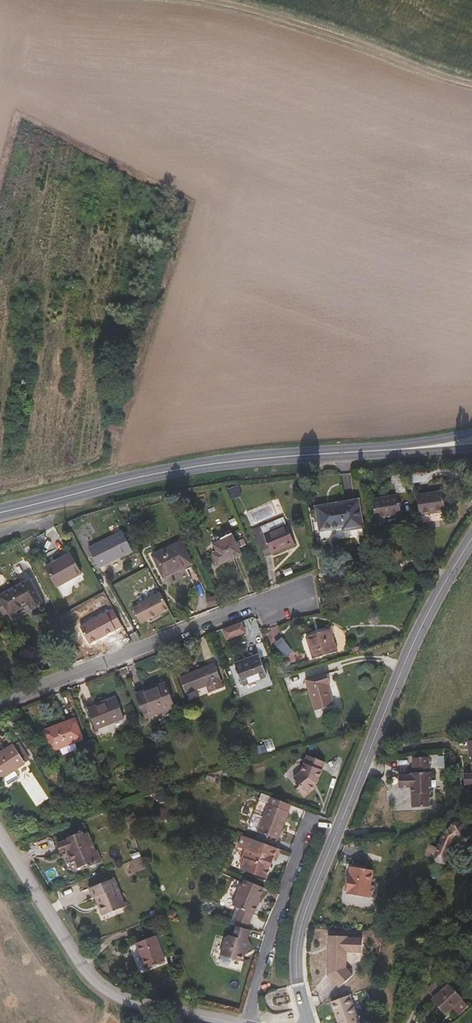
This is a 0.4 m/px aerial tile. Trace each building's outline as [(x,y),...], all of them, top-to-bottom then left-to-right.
[(394,489),(404,489),(403,470),(393,470),(394,489)] [(240,493),(236,483),(226,488),(230,498),(240,493)] [(446,511),(443,491),(417,495),(420,515),(446,511)] [(402,515),(399,495),(372,499),(376,519),(402,515)] [(362,527),(358,501),(340,503),(340,505),(317,509),(321,530),(343,526),(344,530),(362,527)] [(295,544),(287,524),(264,534),(261,527),(254,530),(265,557),(295,544)] [(100,569),(133,551),(122,530),(89,548),(100,569)] [(241,555),(233,536),(215,544),(218,552),(214,554),(219,564),(241,555)] [(193,563),(181,541),(152,556),(164,578),(193,563)] [(81,574),(71,554),(46,567),(57,587),(81,574)] [(30,580),(0,596),(0,597),(9,614),(30,604),(33,609),(43,604),(30,580)] [(139,622),(169,609),(160,590),(131,603),(139,622)] [(206,607),(218,604),(215,594),(203,598),(206,607)] [(222,626),(224,637),(245,632),(243,621),(222,626)] [(338,652),(331,629),(306,637),(313,659),(338,652)] [(272,682),(266,666),(264,667),(259,655),(235,664),(246,692),(272,682)] [(224,687),(215,664),(180,677),(186,693),(207,685),(210,693),(224,687)] [(335,706),(328,684),(331,684),(327,673),(305,680),(315,712),(335,706)] [(175,706),(166,683),(137,694),(146,717),(175,706)] [(96,729),(124,718),(117,697),(88,708),(96,729)] [(83,738),(76,718),(45,730),(53,750),(83,738)] [(14,744),(0,754),(0,779),(26,762),(14,744)] [(315,781),(324,761),(306,753),(299,769),(290,774),(294,782),(292,783),(299,794),(311,788),(309,785),(313,783),(315,781)] [(431,794),(430,772),(429,772),(429,758),(412,758),(412,774),(410,774),(410,776),(397,776),(397,787),(411,787),(414,787),(414,793),(414,802),(411,802),(411,808),(427,808),(427,794),(431,794)] [(464,775),(464,785),(471,785),(471,775),(464,775)] [(155,791),(158,801),(171,798),(168,788),(155,791)] [(291,804),(272,797),(263,818),(258,832),(278,840),(289,812),(288,812),(291,804)] [(258,832),(263,818),(256,815),(254,815),(249,827),(250,829),(258,832)] [(453,842),(456,840),(463,851),(465,852),(468,852),(471,851),(471,850),(471,836),(463,821),(444,833),(438,849),(432,846),(428,855),(444,862),(453,842)] [(105,862),(101,850),(98,850),(95,842),(90,844),(86,834),(85,832),(70,838),(71,840),(58,844),(62,853),(77,848),(78,851),(71,853),(75,864),(80,862),(83,869),(93,865),(93,867),(105,862)] [(95,842),(91,832),(86,834),(90,844),(95,842)] [(274,860),(277,851),(280,853),(281,849),(243,835),(238,847),(245,850),(242,857),(245,858),(241,869),(252,873),(256,871),(258,875),(267,879),(271,867),(269,866),(271,859),(274,860)] [(373,897),(375,886),(370,885),(373,870),(352,866),(351,875),(349,875),(346,892),(348,892),(347,893),(368,897),(368,896),(373,897)] [(126,907),(114,878),(89,888),(93,898),(95,897),(98,903),(103,901),(108,913),(126,907)] [(257,904),(264,887),(245,879),(242,888),(240,887),(232,906),(242,910),(253,915),(255,915),(259,905),(257,904)] [(108,913),(103,901),(98,903),(102,916),(108,913)] [(247,929),(253,915),(242,910),(235,925),(237,926),(247,929)] [(245,951),(252,946),(248,939),(251,930),(247,929),(237,926),(234,936),(231,935),(225,939),(221,955),(232,958),(234,961),(237,960),(242,961),(245,951)] [(165,962),(155,936),(136,943),(146,969),(165,962)] [(361,954),(361,940),(346,939),(346,938),(328,937),(327,963),(345,963),(345,953),(361,954)] [(351,976),(344,969),(345,963),(327,963),(326,976),(338,989),(351,976)] [(445,985),(439,979),(430,987),(428,991),(433,996),(445,985)] [(462,999),(449,985),(433,999),(446,1014),(462,999)]
